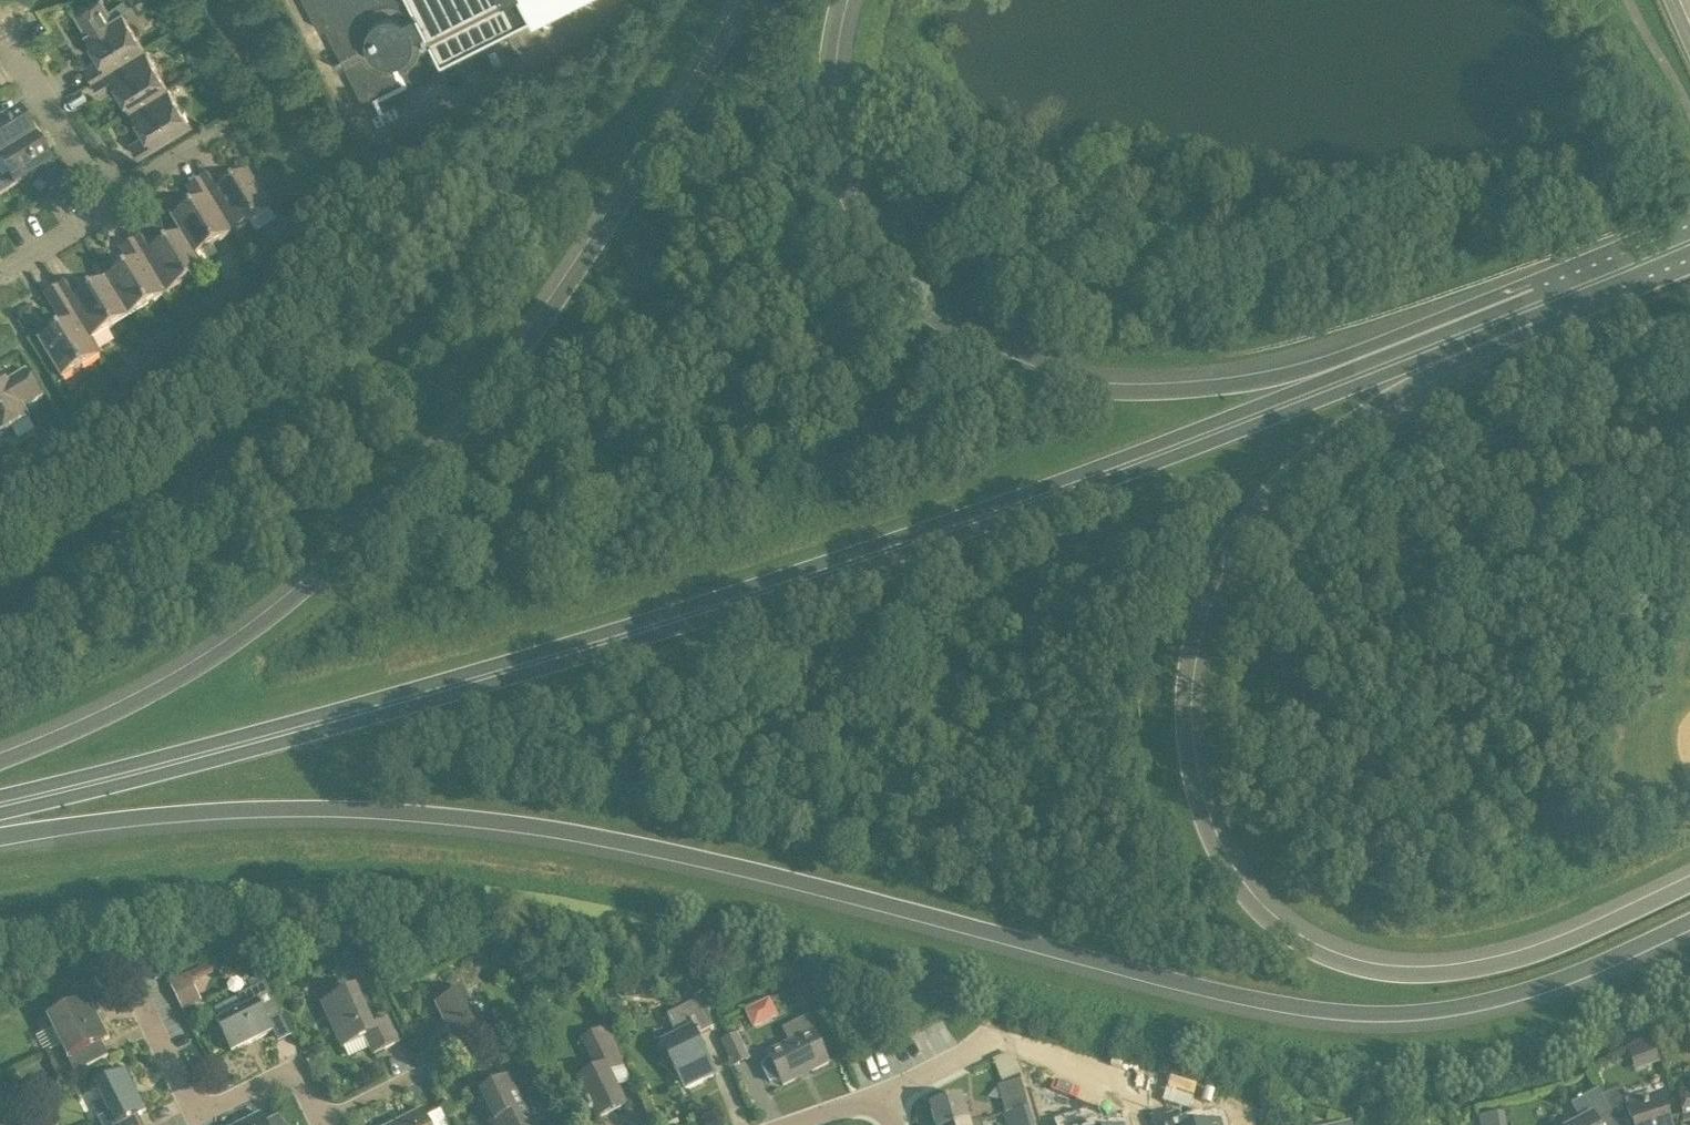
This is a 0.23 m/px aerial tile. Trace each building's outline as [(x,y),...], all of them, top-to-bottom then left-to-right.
[(108,9),(103,0),(96,0),(74,13),(86,32),(83,33),(99,59),(84,67),(92,81),(145,48),(123,10),(129,7),(124,0),(122,0),(108,9)] [(319,30),(325,27),(369,115),(407,96),(404,90),(444,70),(441,62),(527,18),(525,14),(553,0),(304,0),(319,30)] [(198,69),(207,63),(196,45),(186,51),(198,69)] [(145,48),(92,81),(100,95),(115,86),(130,110),(169,87),(145,48)] [(216,79),(207,63),(198,69),(207,85),(216,79)] [(169,87),(130,110),(145,135),(130,144),(138,157),(192,125),(169,87)] [(0,126),(0,160),(0,161),(37,139),(21,113),(0,126)] [(9,175),(0,181),(0,195),(52,164),(37,139),(0,161),(9,175)] [(214,172),(200,180),(233,234),(271,210),(248,172),(223,187),(214,172)] [(187,189),(196,204),(171,219),(180,234),(181,234),(195,257),(195,256),(233,234),(200,180),(187,189)] [(309,232),(308,231),(298,215),(284,224),(295,241),(309,232)] [(180,234),(156,249),(146,234),(133,242),(165,295),(204,271),(195,256),(195,257),(181,234),(180,234)] [(129,266),(105,280),(128,318),(165,295),(133,242),(120,250),(129,266)] [(128,318),(105,280),(81,294),(72,279),(58,288),(67,303),(68,303),(91,340),(128,318)] [(45,296),(55,311),(64,326),(38,341),(61,379),(100,355),(91,340),(68,303),(67,303),(58,288),(45,296)] [(220,298),(226,307),(242,297),(236,288),(220,298)] [(226,307),(220,298),(202,309),(208,318),(226,307)] [(166,343),(150,354),(155,363),(172,352),(166,343)] [(155,363),(150,354),(133,364),(138,373),(155,363)] [(29,419),(23,410),(42,398),(26,371),(8,383),(6,381),(0,384),(0,437),(29,419)] [(86,420),(103,410),(97,401),(80,411),(86,420)] [(36,471),(54,460),(48,450),(30,461),(36,471)] [(338,954),(344,968),(363,960),(357,945),(338,954)] [(192,983),(217,971),(214,963),(170,983),(183,1011),(201,1002),(192,983)] [(698,966),(683,973),(685,976),(694,995),(709,988),(703,976),(698,966)] [(103,967),(83,978),(90,991),(110,981),(103,967)] [(232,1053),(273,1032),(269,1023),(283,1016),(266,982),(238,996),(245,1009),(217,1023),(232,1053)] [(323,1005),(343,1048),(364,1038),(373,1057),(400,1044),(389,1020),(372,1028),(355,991),(323,1005)] [(435,1006),(455,1047),(464,1043),(470,1056),(512,1035),(509,1029),(501,1033),(490,1011),(478,1017),(466,991),(435,1006)] [(552,996),(555,1002),(564,998),(561,992),(552,996)] [(754,1026),(780,1014),(772,995),(746,1007),(754,1026)] [(110,1038),(89,998),(43,1022),(49,1033),(53,1031),(75,1074),(108,1056),(101,1043),(110,1038)] [(686,1092),(715,1077),(695,1035),(712,1027),(699,1000),(667,1016),(678,1037),(663,1045),(686,1092)] [(784,1087),(830,1064),(807,1017),(782,1029),(790,1045),(769,1056),(770,1058),(762,1067),(769,1083),(781,1082),(784,1087)] [(627,1108),(611,1074),(627,1066),(608,1026),(581,1039),(596,1071),(577,1081),(589,1105),(584,1108),(587,1115),(592,1113),(597,1122),(627,1108)] [(750,1060),(738,1034),(721,1042),(734,1068),(750,1060)] [(1630,1048),(1636,1067),(1662,1059),(1656,1040),(1630,1048)] [(1002,1079),(1021,1074),(1015,1050),(996,1055),(1002,1079)] [(97,1086),(111,1113),(98,1119),(101,1124),(142,1124),(138,1117),(147,1113),(126,1072),(97,1086)] [(522,1109),(539,1101),(525,1072),(511,1079),(510,1077),(478,1093),(494,1124),(529,1124),(522,1109)] [(1015,1112),(1028,1108),(1020,1080),(1007,1084),(1015,1112)] [(1603,1096),(1612,1114),(1611,1115),(1616,1124),(1617,1124),(1633,1119),(1635,1124),(1672,1124),(1663,1100),(1649,1105),(1647,1100),(1641,1097),(1626,1102),(1621,1089),(1618,1091),(1603,1096)] [(1597,1122),(1611,1115),(1612,1114),(1603,1096),(1599,1090),(1598,1090),(1571,1104),(1580,1122),(1575,1124),(1599,1124),(1597,1122)] [(1678,1092),(1683,1124),(1689,1123),(1689,1090),(1678,1092)] [(970,1124),(963,1099),(931,1108),(936,1124),(971,1124),(970,1124)] [(1028,1108),(1015,1112),(1019,1124),(1033,1124),(1028,1108)] [(441,1111),(426,1119),(422,1111),(394,1124),(448,1124),(441,1111)] [(1483,1124),(1505,1124),(1503,1114),(1482,1118),(1483,1124)] [(280,1116),(265,1123),(261,1115),(240,1124),(284,1124),(280,1116)]
